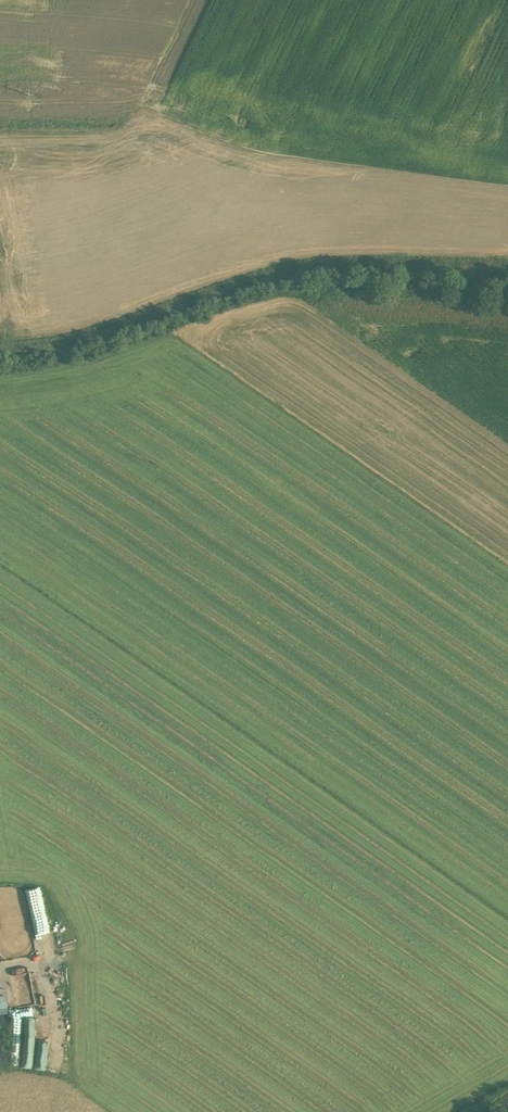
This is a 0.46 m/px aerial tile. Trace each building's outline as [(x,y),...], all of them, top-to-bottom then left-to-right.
[(13,1012),(10,993),(0,995),(0,1015),(13,1012)] [(40,1062),(41,1009),(29,1009),(28,1062),(40,1062)]
